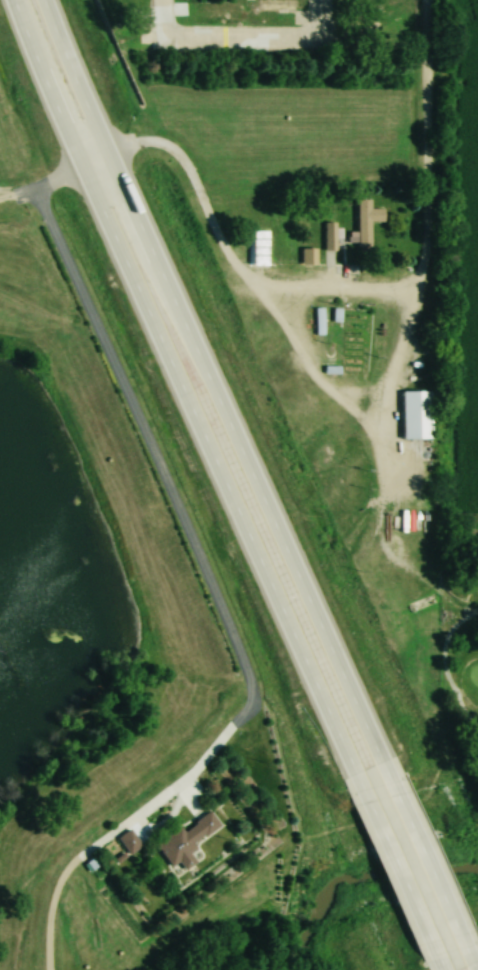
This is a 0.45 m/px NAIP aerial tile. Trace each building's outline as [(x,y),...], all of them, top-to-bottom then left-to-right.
[(294,1),(261,1),(261,9),(294,8),(294,1)] [(368,221),(382,221),(382,208),(368,208),(368,200),(354,200),(354,250),(369,250),(368,221)] [(332,223),(323,223),(323,249),(332,249),(332,223)] [(266,230),(249,230),(249,265),(266,265),(266,230)] [(300,264),(309,264),(308,248),(299,248),(300,264)] [(313,335),(322,335),(322,307),(313,307),(313,335)] [(400,391),(400,439),(428,439),(428,391),(400,391)] [(219,827),(210,811),(155,845),(169,868),(177,862),(183,871),(197,861),(188,846),(219,827)] [(116,839),(128,855),(139,846),(127,830),(116,839)]
